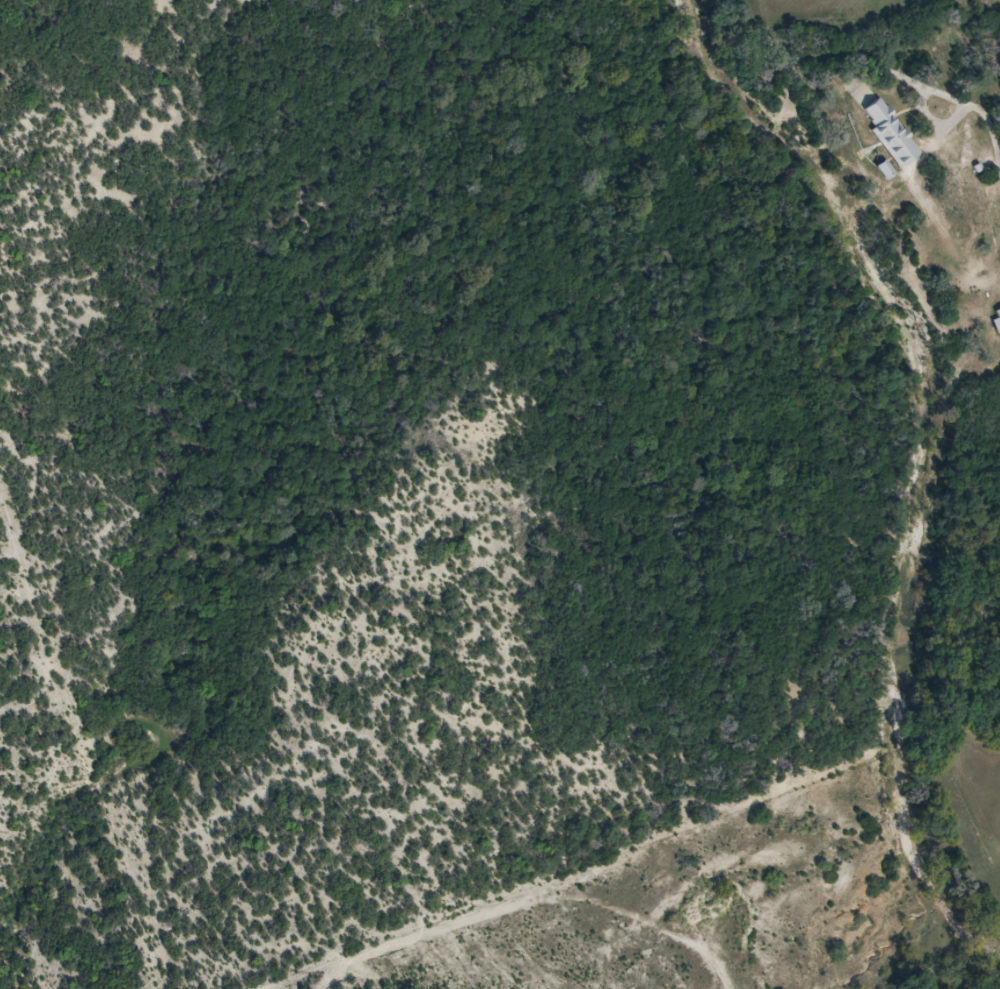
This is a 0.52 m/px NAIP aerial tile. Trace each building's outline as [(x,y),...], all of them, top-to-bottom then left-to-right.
[(865,112),(876,129),(874,131),(902,171),(924,156),(884,98),(865,112)]
